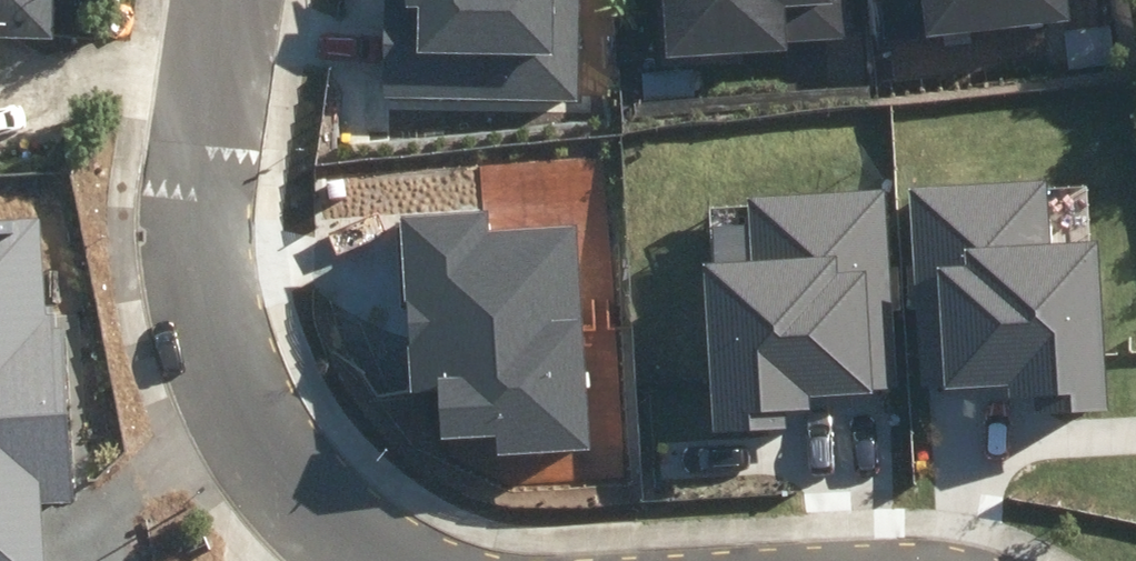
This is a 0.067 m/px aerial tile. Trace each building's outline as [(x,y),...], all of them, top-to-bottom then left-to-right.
[(6,80),(6,45),(47,45),(47,53),(69,53),(70,0),(0,0),(0,80),(6,80)] [(368,94),(544,102),(545,81),(579,82),(582,0),(372,0),(368,94)] [(656,52),(790,57),(791,47),(849,50),(851,0),(658,0),(656,52)] [(886,44),(1078,25),(1076,0),(881,0),(886,44)] [(1043,184),(910,191),(921,390),(1011,385),(1012,413),(1105,408),(1096,242),(1047,244),(1043,184)] [(750,227),(705,229),(716,430),(810,425),(808,396),(893,391),(882,193),(748,200),(750,227)] [(484,211),(402,215),(412,393),(441,391),(444,436),(500,433),(501,454),(586,449),(574,232),(486,237),(484,211)] [(0,224),(0,560),(42,560),(39,505),(70,504),(61,313),(36,314),(32,223),(0,224)]
